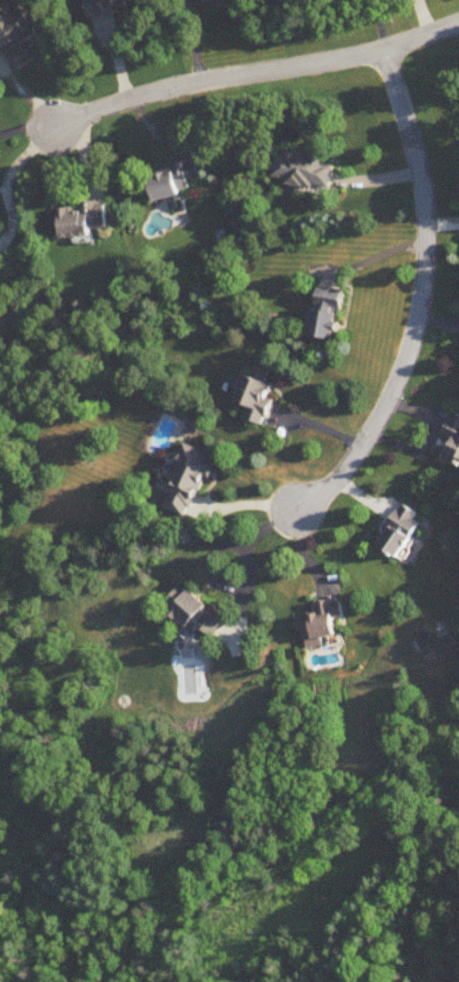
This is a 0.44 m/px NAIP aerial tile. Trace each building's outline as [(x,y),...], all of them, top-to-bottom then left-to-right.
[(115,7),(141,4),(140,0),(86,0),(88,20),(116,16),(115,7)] [(22,4),(0,20),(0,47),(14,66),(29,55),(23,47),(43,33),(22,4)] [(330,192),(336,161),(280,152),(274,183),(330,192)] [(172,167),(173,174),(152,179),(157,203),(193,195),(190,183),(203,180),(199,161),(172,167)] [(63,240),(94,239),(94,231),(109,231),(108,203),(81,204),(81,211),(63,211),(63,240)] [(311,338),(337,342),(346,292),(319,288),(311,338)] [(238,404),(249,407),(245,422),(265,428),(277,388),(267,384),(270,374),(256,369),(253,379),(246,377),(238,404)] [(458,466),(458,415),(454,413),(443,437),(452,440),(444,460),(458,466)] [(162,508),(191,520),(215,457),(186,446),(162,508)] [(419,515),(402,507),(382,549),(404,560),(420,527),(415,524),(419,515)] [(229,621),(194,590),(172,614),(196,636),(202,629),(213,639),(229,621)] [(306,648),(340,644),(337,620),(345,618),(343,601),(317,604),(318,616),(302,618),(306,648)]
